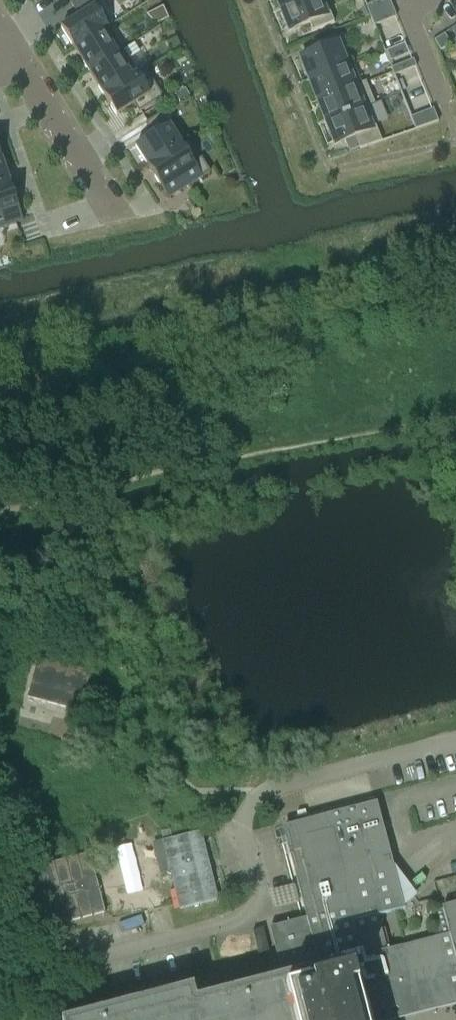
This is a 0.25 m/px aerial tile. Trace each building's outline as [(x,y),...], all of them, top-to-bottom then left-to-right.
[(71,4),(78,16),(98,3),(96,0),(77,0),(71,4)] [(276,1),(280,10),(305,0),(276,0),(276,1)] [(325,0),(305,0),(280,10),(280,11),(288,31),(309,23),(312,30),(333,22),(325,0)] [(377,1),(384,21),(396,17),(389,0),(380,0),(377,1)] [(384,21),(377,1),(366,6),(365,6),(369,16),(373,26),(374,25),(384,21)] [(73,48),(107,26),(111,24),(98,3),(78,16),(60,27),(73,48)] [(122,50),(107,26),(73,48),(88,71),(122,50)] [(444,34),(434,40),(440,50),(450,44),(444,34)] [(346,66),(334,36),(317,43),(320,50),(299,59),(308,81),(308,82),(346,66)] [(136,73),(122,50),(88,71),(103,94),(136,73)] [(413,59),(402,64),(405,71),(416,66),(413,59)] [(361,83),(353,64),(353,63),(346,66),(308,82),(309,82),(312,90),(315,97),(317,102),(361,84),(361,83)] [(405,71),(402,64),(391,68),(390,68),(392,72),(393,75),(394,75),(405,71)] [(163,97),(145,68),(136,73),(103,94),(115,115),(133,104),(139,112),(163,97)] [(374,102),(366,82),(365,81),(361,83),(361,84),(317,102),(319,107),(321,113),(324,121),(325,122),(367,105),(367,106),(374,103),(374,102)] [(189,96),(184,88),(174,95),(179,103),(189,96)] [(381,141),(367,106),(367,105),(325,122),(334,145),(344,141),(355,137),(359,147),(359,148),(381,141)] [(410,117),(415,129),(438,121),(433,108),(411,117),(410,117)] [(181,145),(161,113),(145,123),(152,135),(135,146),(148,166),(181,145)] [(355,137),(344,141),(348,152),(359,147),(355,137)] [(210,172),(201,157),(193,162),(181,145),(148,166),(167,198),(210,172)] [(1,158),(0,159),(0,188),(10,185),(1,158)] [(22,220),(10,185),(0,188),(0,228),(22,220)] [(85,713),(95,674),(37,659),(27,698),(85,713)] [(360,1015),(455,989),(455,905),(429,912),(436,938),(391,950),(386,951),(376,914),(381,913),(404,907),(400,893),(379,899),(373,875),(392,870),(375,804),(309,821),(300,823),(295,824),(283,827),(287,841),(307,918),(301,920),(300,920),(303,929),(278,935),(288,977),(282,978),(275,980),(195,1001),(191,988),(70,1019),(361,1019),(360,1015)] [(216,899),(200,831),(162,840),(179,908),(216,899)] [(90,853),(30,867),(45,927),(104,912),(90,853)] [(270,925),(255,928),(259,946),(274,942),(270,925)]
